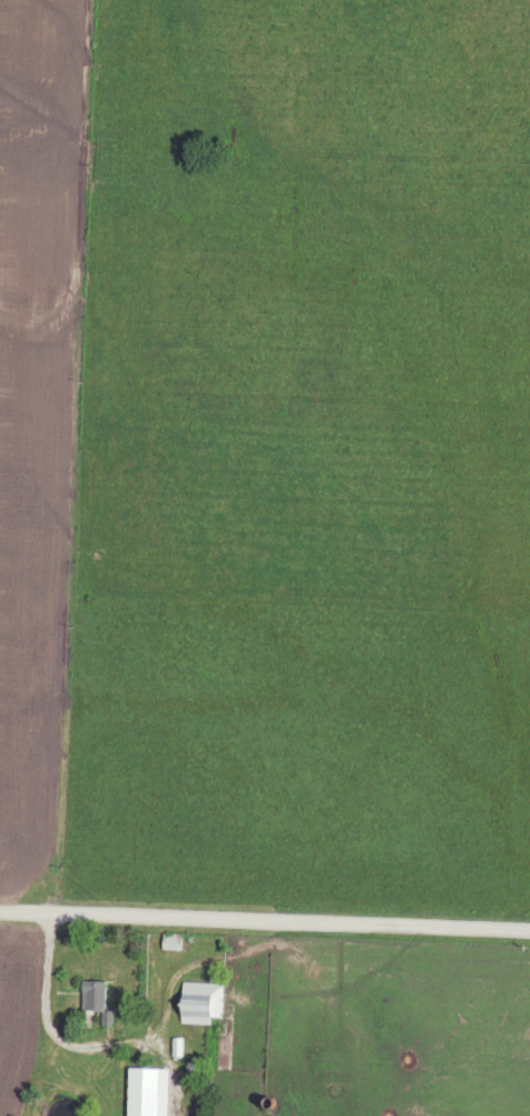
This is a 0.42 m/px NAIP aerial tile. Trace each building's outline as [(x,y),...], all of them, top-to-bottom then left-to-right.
[(82,1012),(100,1012),(100,1025),(116,1025),(116,1011),(107,1011),(107,981),(82,981),(82,1012)] [(180,1022),(223,1023),(224,983),(181,983),(180,1022)] [(173,1068),(128,1068),(128,1115),(173,1115),(173,1068)]
